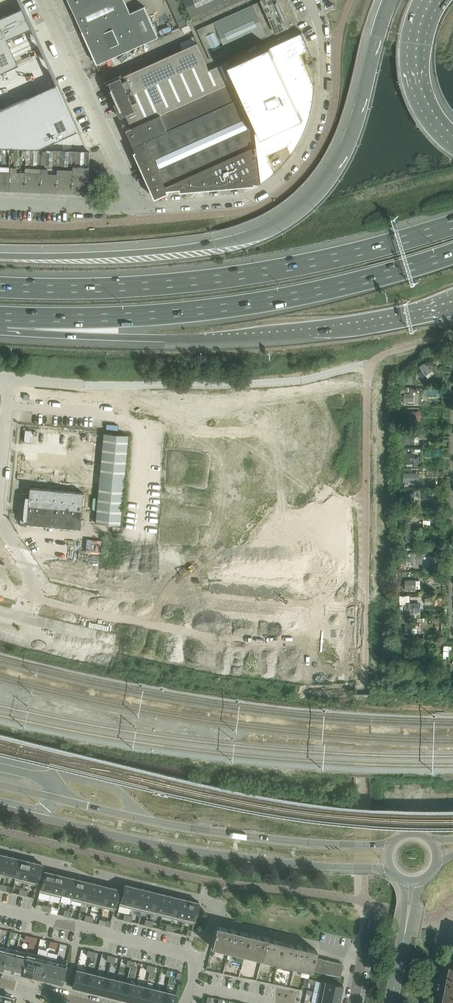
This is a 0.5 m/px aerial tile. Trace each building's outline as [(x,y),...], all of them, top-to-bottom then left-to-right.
[(72,8),(83,31),(97,63),(98,64),(158,37),(145,6),(131,13),(125,0),(69,0),(72,8)] [(179,0),(168,0),(180,27),(189,23),(179,0)] [(194,21),(189,23),(198,42),(210,68),(228,61),(232,59),(229,52),(212,13),(241,0),(228,0),(226,1),(225,0),(184,0),(194,21)] [(212,13),(229,52),(276,31),(276,32),(298,22),(288,0),(241,0),(212,13)] [(17,65),(6,39),(30,28),(31,28),(29,24),(23,11),(22,8),(21,8),(0,17),(0,73),(17,65)] [(315,109),(316,104),(317,100),(317,96),(315,96),(315,92),(315,88),(315,84),(301,52),(309,49),(301,32),(229,64),(254,119),(262,182),(268,178),(270,176),(273,173),(276,171),(268,153),(289,144),(293,153),(295,149),(297,146),(299,142),(301,144),(303,140),(305,136),(307,132),(309,129),(310,125),(312,121),(313,117),(314,113),(315,109)] [(182,41),(184,47),(197,42),(195,36),(182,41)] [(268,36),(252,42),(255,51),(271,44),(268,36)] [(236,78),(229,64),(228,61),(210,68),(198,42),(122,76),(122,75),(106,82),(121,116),(126,114),(132,126),(236,78)] [(236,78),(132,126),(127,129),(134,145),(244,96),(236,78)] [(37,149),(77,131),(56,84),(0,109),(0,147),(37,149)] [(262,182),(254,119),(244,96),(134,145),(137,151),(135,152),(156,198),(169,192),(168,190),(180,189),(181,191),(256,184),(255,182),(262,182)] [(8,190),(10,148),(0,147),(0,189),(8,190)] [(8,190),(24,190),(25,149),(10,148),(8,190)] [(41,149),(25,149),(24,190),(39,191),(41,149)] [(57,150),(42,149),(41,149),(39,191),(55,192),(57,150)] [(73,151),(57,150),(55,192),(71,192),(73,151)] [(89,151),(73,151),(71,192),(87,193),(89,151)] [(420,365),(426,374),(434,369),(429,360),(420,365)] [(415,402),(415,394),(406,394),(406,402),(415,402)] [(104,433),(95,523),(120,525),(128,435),(104,433)] [(406,445),(416,445),(416,434),(406,434),(406,445)] [(416,462),(416,454),(406,454),(406,462),(416,462)] [(418,482),(418,473),(406,473),(406,482),(418,482)] [(29,487),(26,523),(86,528),(89,493),(29,487)] [(415,503),(416,494),(406,494),(406,503),(415,503)] [(407,532),(406,540),(417,541),(418,533),(407,532)] [(88,538),(87,549),(101,551),(102,540),(88,538)] [(416,552),(406,552),(406,565),(416,565),(416,552)] [(417,591),(417,579),(405,580),(405,592),(417,591)] [(416,612),(416,604),(406,604),(406,612),(412,612),(416,612)] [(452,644),(442,644),(442,657),(452,657),(452,644)] [(5,877),(10,856),(0,853),(0,876),(5,877)] [(10,856),(5,877),(6,874),(16,876),(15,880),(20,858),(10,856)] [(20,858),(15,880),(26,882),(31,861),(20,858)] [(31,861),(26,882),(37,885),(42,864),(31,861)] [(39,892),(38,898),(49,901),(50,895),(56,873),(45,871),(39,892)] [(56,873),(50,895),(61,897),(66,876),(56,873)] [(61,897),(60,902),(70,904),(71,900),(77,878),(66,876),(61,897)] [(77,878),(71,900),(82,902),(87,881),(77,878)] [(87,881),(82,902),(92,905),(98,884),(87,881)] [(98,884),(92,905),(103,907),(108,886),(98,884)] [(119,905),(118,911),(129,914),(129,913),(136,887),(125,884),(123,890),(119,905)] [(108,886),(103,907),(114,910),(119,889),(108,886)] [(136,887),(129,913),(139,916),(141,910),(141,911),(146,889),(136,887)] [(146,889),(141,911),(151,913),(157,892),(146,889)] [(157,892),(151,913),(162,916),(167,894),(157,892)] [(167,894),(162,916),(172,918),(177,897),(167,894)] [(177,897),(172,918),(183,921),(188,899),(177,897)] [(188,899),(183,921),(194,923),(199,902),(188,899)] [(212,941),(211,946),(228,950),(233,930),(216,925),(214,936),(212,941)] [(233,930),(228,950),(244,954),(249,933),(233,930)] [(249,933),(244,954),(261,958),(266,937),(249,933)] [(266,937),(261,958),(278,962),(282,941),(266,937)] [(282,941),(278,962),(294,966),(299,945),(282,941)] [(299,945),(294,966),(311,970),(314,956),(316,949),(299,945)] [(6,947),(1,969),(11,972),(16,950),(6,947)] [(36,955),(31,977),(41,979),(46,957),(48,950),(38,948),(36,955)] [(16,950),(11,972),(21,974),(26,952),(16,950)] [(46,957),(41,979),(51,982),(56,960),(58,954),(48,951),(46,957)] [(26,952),(21,974),(31,977),(36,955),(26,952)] [(314,956),(311,970),(311,969),(340,976),(343,963),(329,960),(314,956)] [(56,960),(51,982),(61,984),(63,975),(66,962),(56,960)] [(445,990),(452,992),(452,963),(451,963),(445,990)] [(77,969),(72,987),(83,990),(87,972),(77,969)] [(87,972),(83,990),(93,992),(97,974),(87,972)] [(97,974),(93,992),(102,994),(107,976),(97,974)] [(107,976),(102,994),(112,997),(117,979),(107,976)] [(117,979),(112,997),(122,999),(127,981),(117,979)] [(315,980),(313,991),(319,992),(341,996),(343,985),(321,981),(315,980)] [(127,981),(122,999),(132,1002),(136,984),(127,981)] [(132,1002),(138,1002),(142,1002),(146,986),(136,984),(132,1002)] [(142,1002),(153,1002),(156,989),(146,986),(142,1002)] [(153,1002),(163,1002),(166,991),(156,989),(153,1002)] [(442,1002),(452,1002),(452,992),(445,990),(442,1002)] [(163,1002),(174,1002),(177,994),(166,991),(163,1002)] [(317,1002),(319,1002),(339,1002),(341,996),(319,992),(317,1002)] [(1,1002),(11,1002),(13,997),(3,994),(1,1002)]
